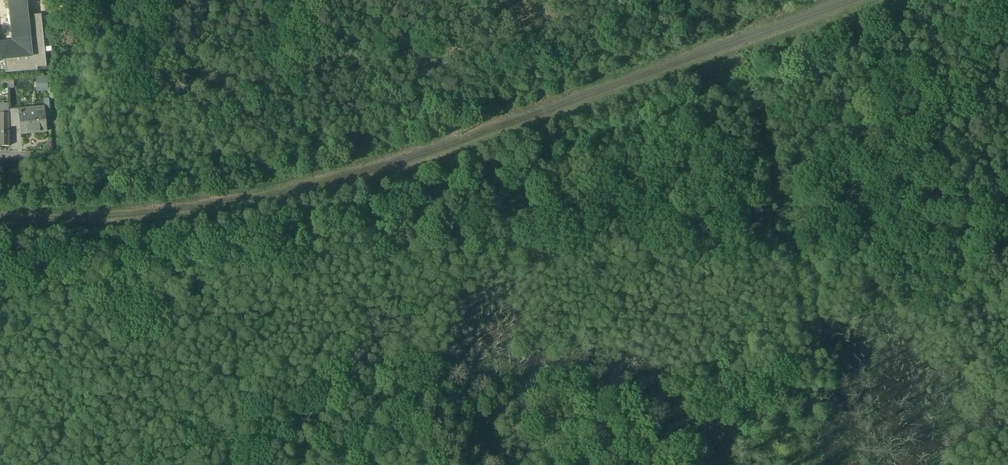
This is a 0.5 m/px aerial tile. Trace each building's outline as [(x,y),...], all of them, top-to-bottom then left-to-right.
[(6,73),(38,70),(37,68),(47,67),(41,15),(28,16),(26,0),(16,0),(9,1),(13,42),(0,43),(0,47),(0,48),(0,61),(2,61),(5,60),(6,73)] [(44,79),(36,79),(37,91),(48,90),(47,77),(44,77),(44,79)] [(21,114),(20,114),(21,125),(22,134),(45,132),(43,112),(21,114)] [(8,114),(0,114),(0,146),(9,146),(8,129),(8,126),(8,115),(8,114)] [(20,114),(8,115),(8,126),(21,125),(20,114)]
